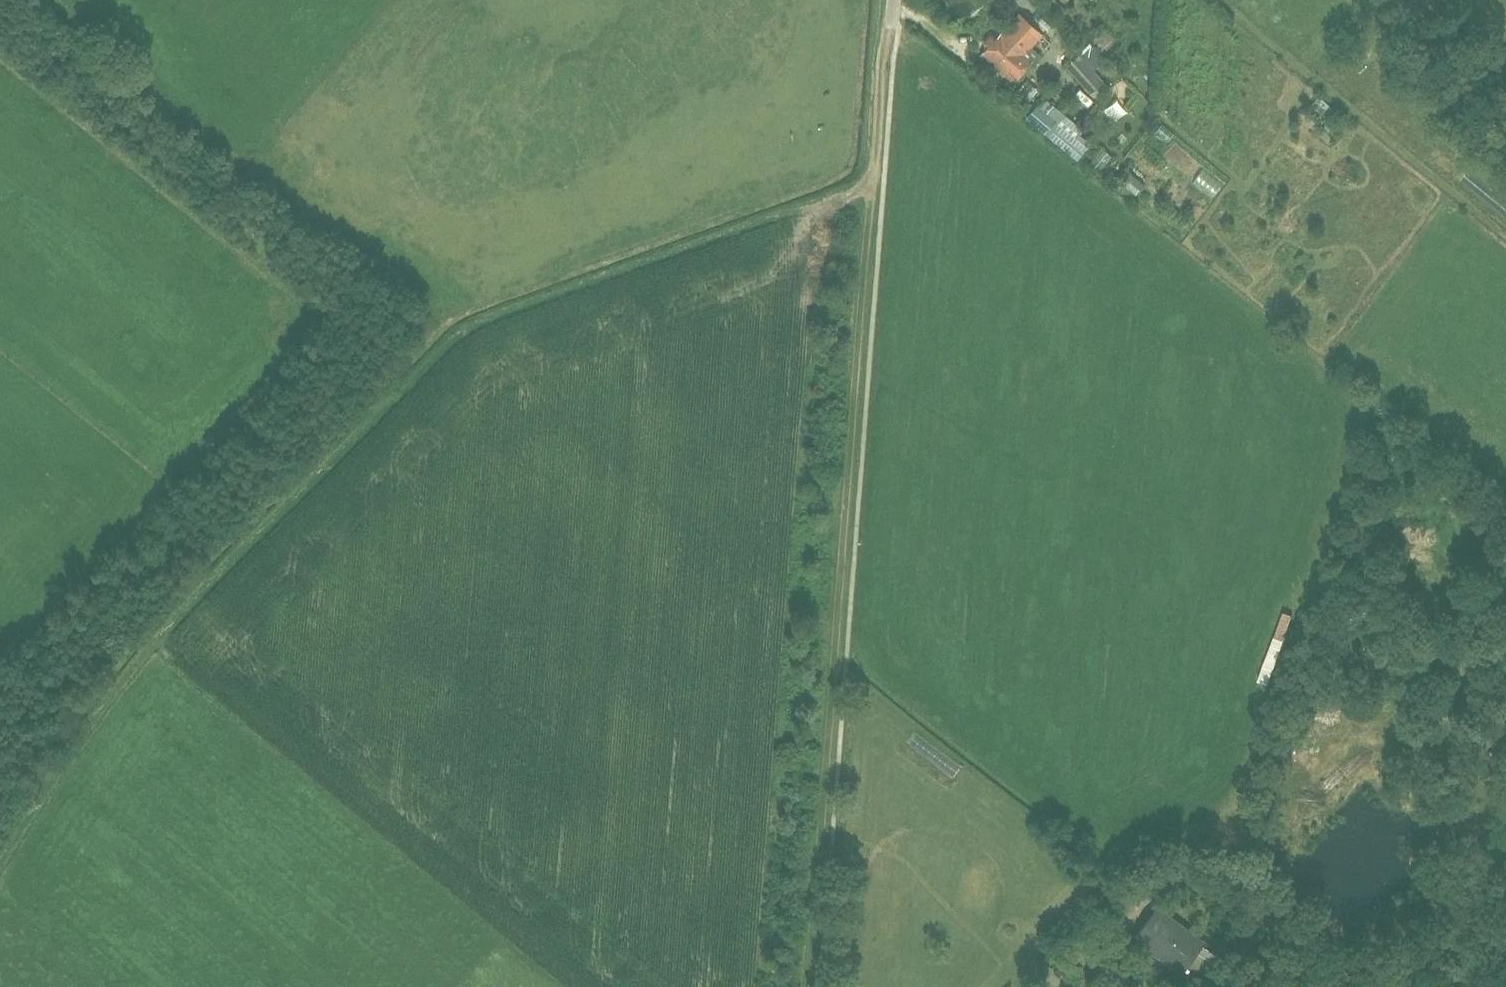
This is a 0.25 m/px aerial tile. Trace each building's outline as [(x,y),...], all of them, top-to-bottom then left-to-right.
[(1013,83),(1031,62),(1035,57),(1027,50),(1042,33),(1019,12),(1003,30),(1003,29),(996,37),(995,36),(991,35),(985,42),(986,46),(987,47),(981,55),(1013,83)] [(1066,65),(1090,92),(1098,100),(1111,89),(1103,80),(1079,53),(1066,65)] [(1039,74),(1025,87),(1034,97),(1048,84),(1039,74)] [(1025,118),(1076,160),(1090,144),(1078,134),(1082,129),(1052,104),(1045,112),(1036,104),(1025,118)] [(1173,197),(1178,185),(1164,178),(1159,190),(1173,197)] [(1132,937),(1181,974),(1205,941),(1156,905),(1132,937)]
